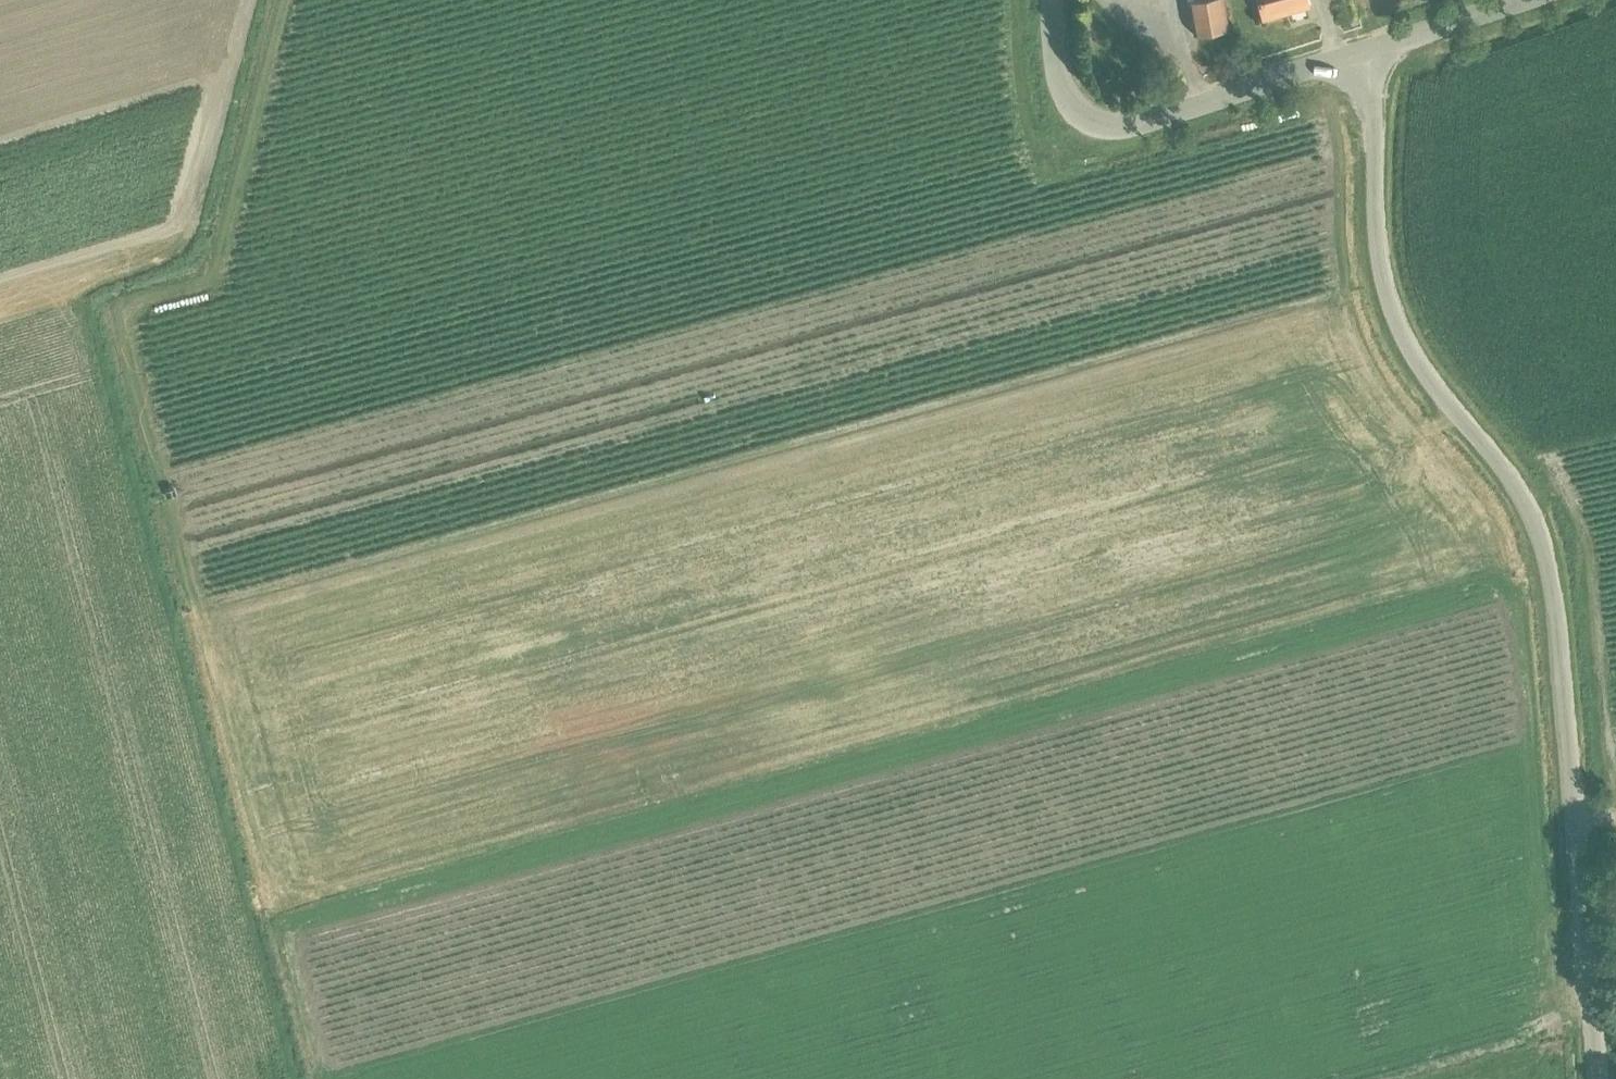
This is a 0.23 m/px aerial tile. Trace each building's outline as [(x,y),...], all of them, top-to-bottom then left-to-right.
[(1193,33),(1226,27),(1221,0),(1187,0),(1193,33)] [(1308,5),(1307,0),(1255,0),(1260,18),(1308,5)]
